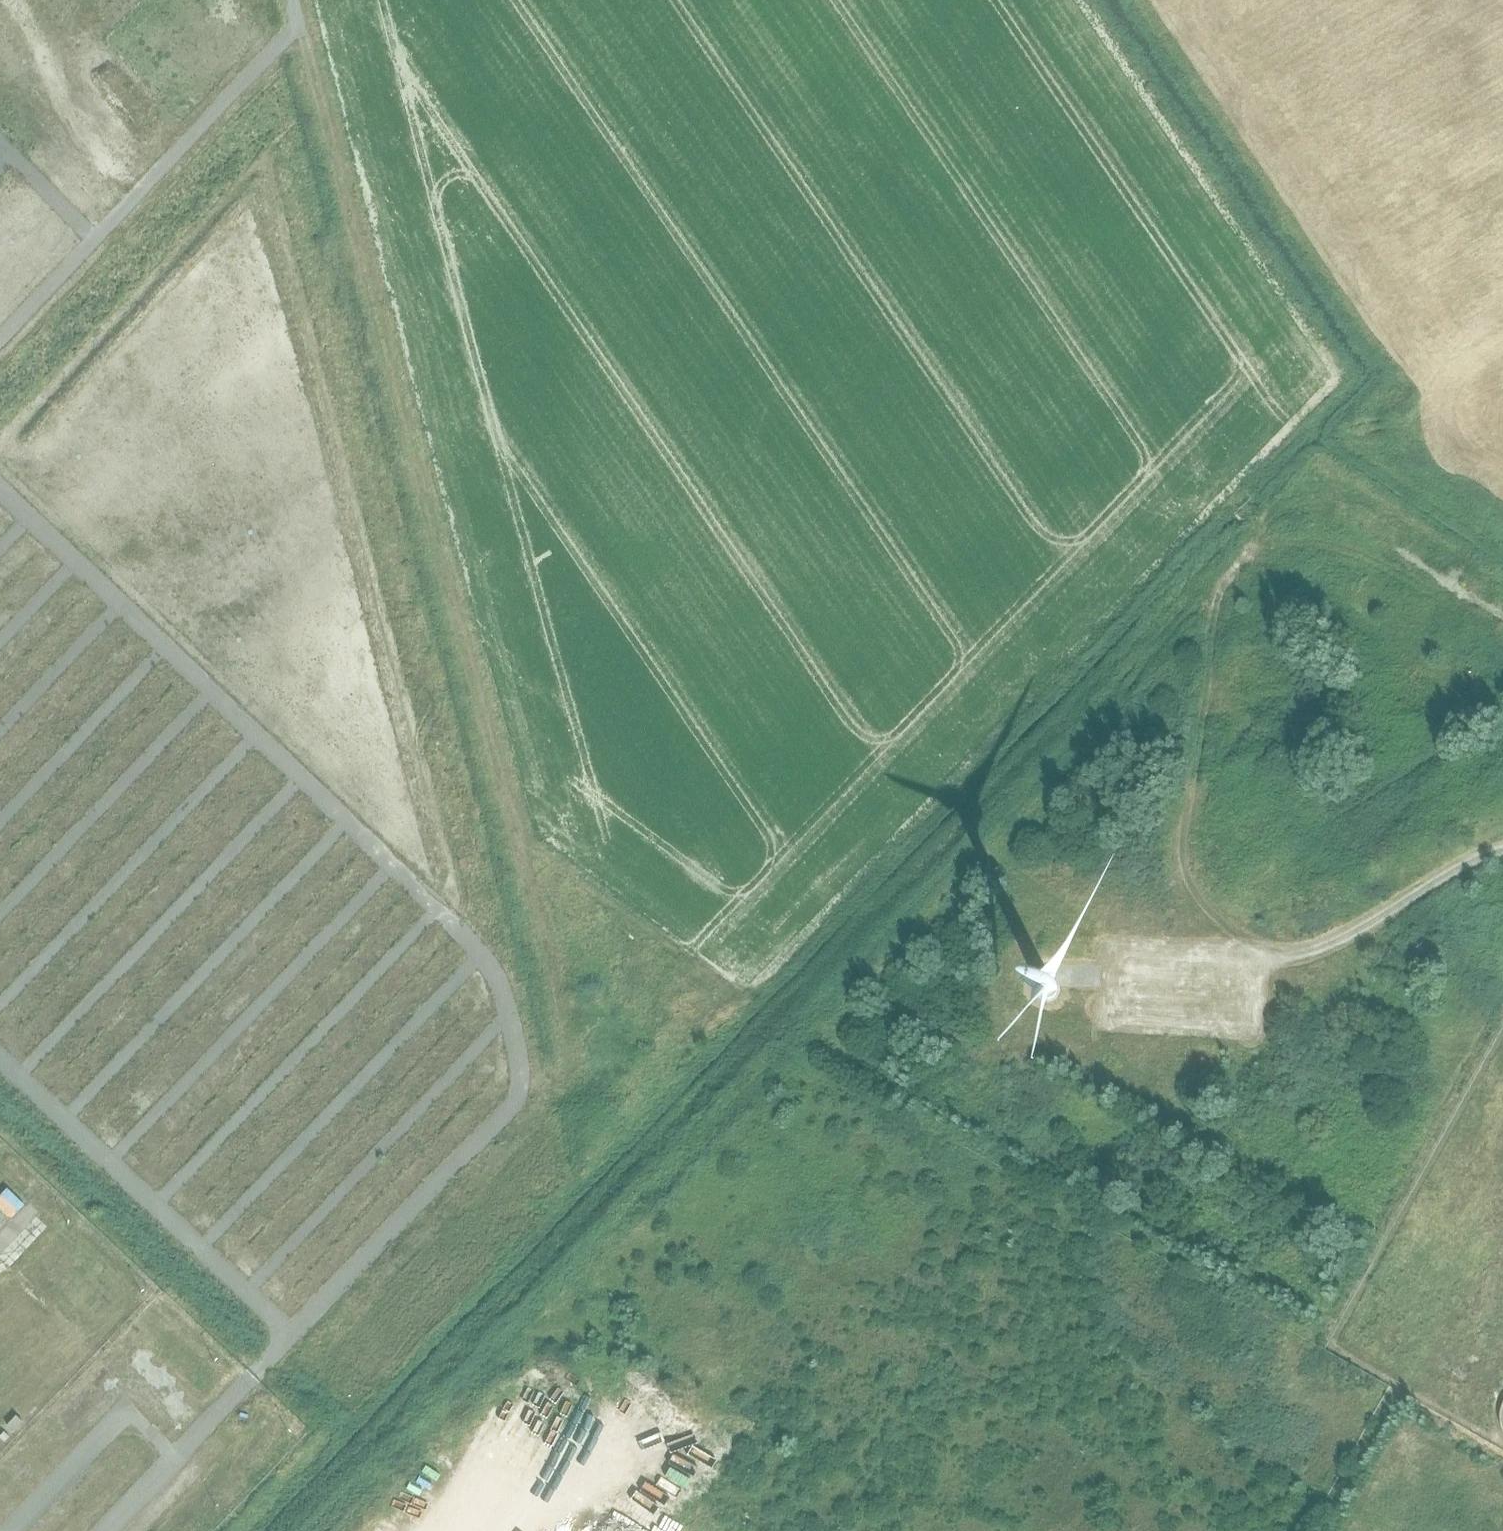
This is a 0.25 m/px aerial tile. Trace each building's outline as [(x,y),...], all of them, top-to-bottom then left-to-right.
[(1040,985),(1040,988),(1040,990),(1040,992),(1042,995),(1044,996),(1046,997),(1048,997),(1051,997),(1053,996),(1055,995),(1056,993),(1057,990),(1057,988),(1056,985),(1055,983),(1053,982),(1051,981),(1048,980),(1046,981),(1044,982),(1042,983),(1040,985)] [(14,1432),(23,1422),(16,1415),(7,1425),(14,1431),(14,1432)] [(627,1517),(647,1525),(654,1508),(633,1500),(627,1517)]
